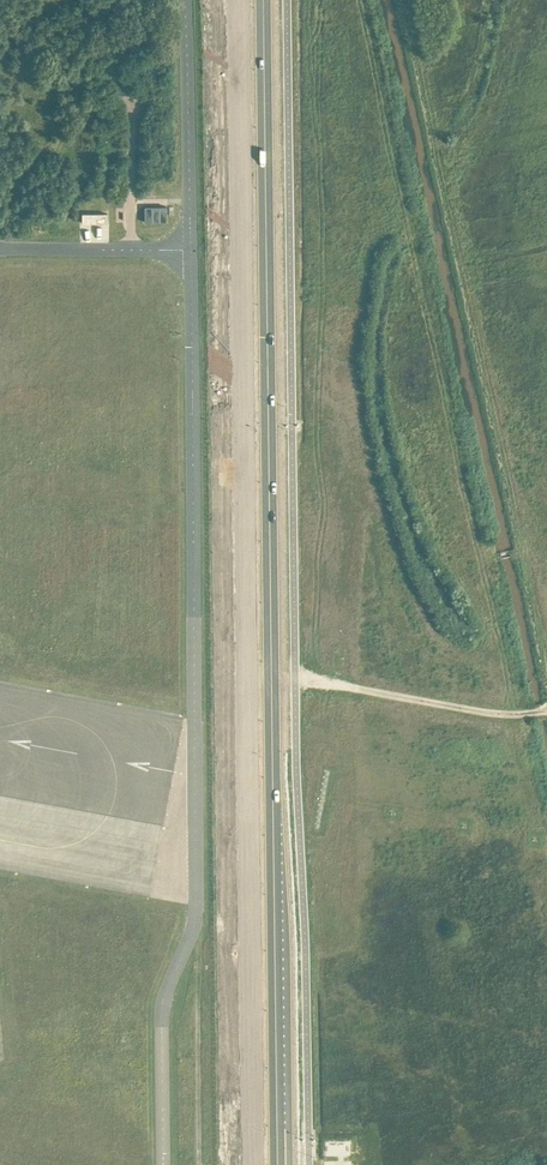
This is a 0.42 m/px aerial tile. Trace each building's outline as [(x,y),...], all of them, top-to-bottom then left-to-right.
[(158,186),(158,194),(166,194),(166,186),(158,186)] [(145,206),(145,222),(166,222),(166,206),(145,206)] [(107,213),(82,213),(82,223),(107,222),(107,213)]
